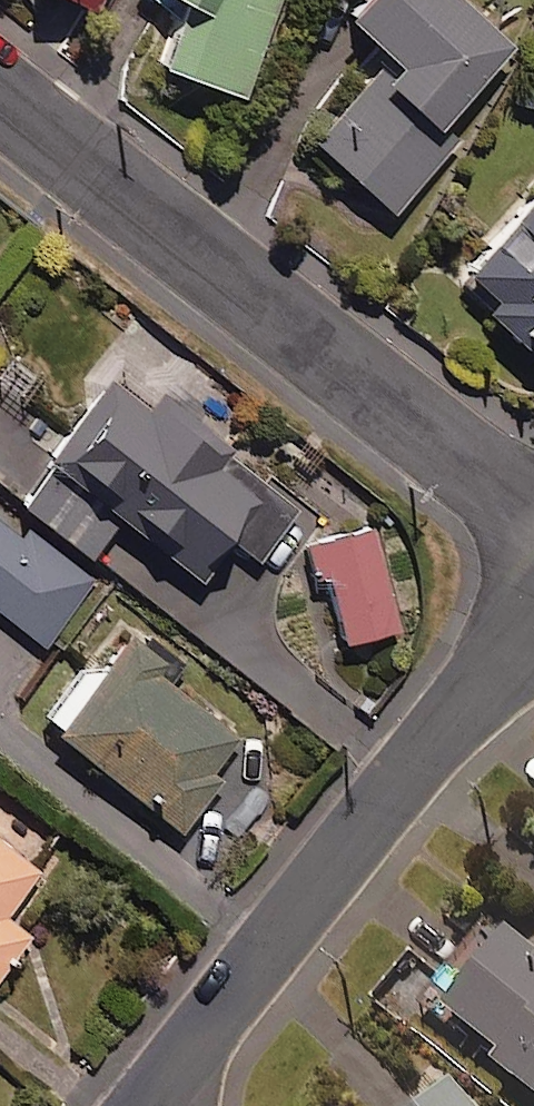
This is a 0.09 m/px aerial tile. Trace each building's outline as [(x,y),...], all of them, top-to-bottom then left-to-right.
[(91,13),(98,0),(67,0),(91,13)] [(178,19),(160,66),(242,98),(280,0),(154,0),(178,19)] [(454,0),(363,0),(343,23),(385,60),(311,144),(392,215),(454,145),(437,131),(509,49),(454,0)] [(461,282),(490,308),(485,313),(533,357),(533,199),(461,282)] [(12,364),(0,378),(0,485),(89,559),(99,547),(121,520),(197,583),(230,543),(261,569),(301,519),(155,399),(145,410),(112,383),(59,448),(13,410),(35,383),(12,364)] [(43,648),(88,591),(0,523),(0,614),(43,648)] [(400,630),(371,528),(316,544),(345,646),(400,630)] [(171,670),(132,638),(54,736),(178,836),(249,747),(164,679),(171,670)] [(0,835),(0,976),(30,938),(3,917),(42,869),(0,835)] [(512,941),(447,1024),(502,1067),(496,1074),(533,1103),(533,957),(512,941)] [(456,1091),(440,1105),(470,1105),(456,1091)]
